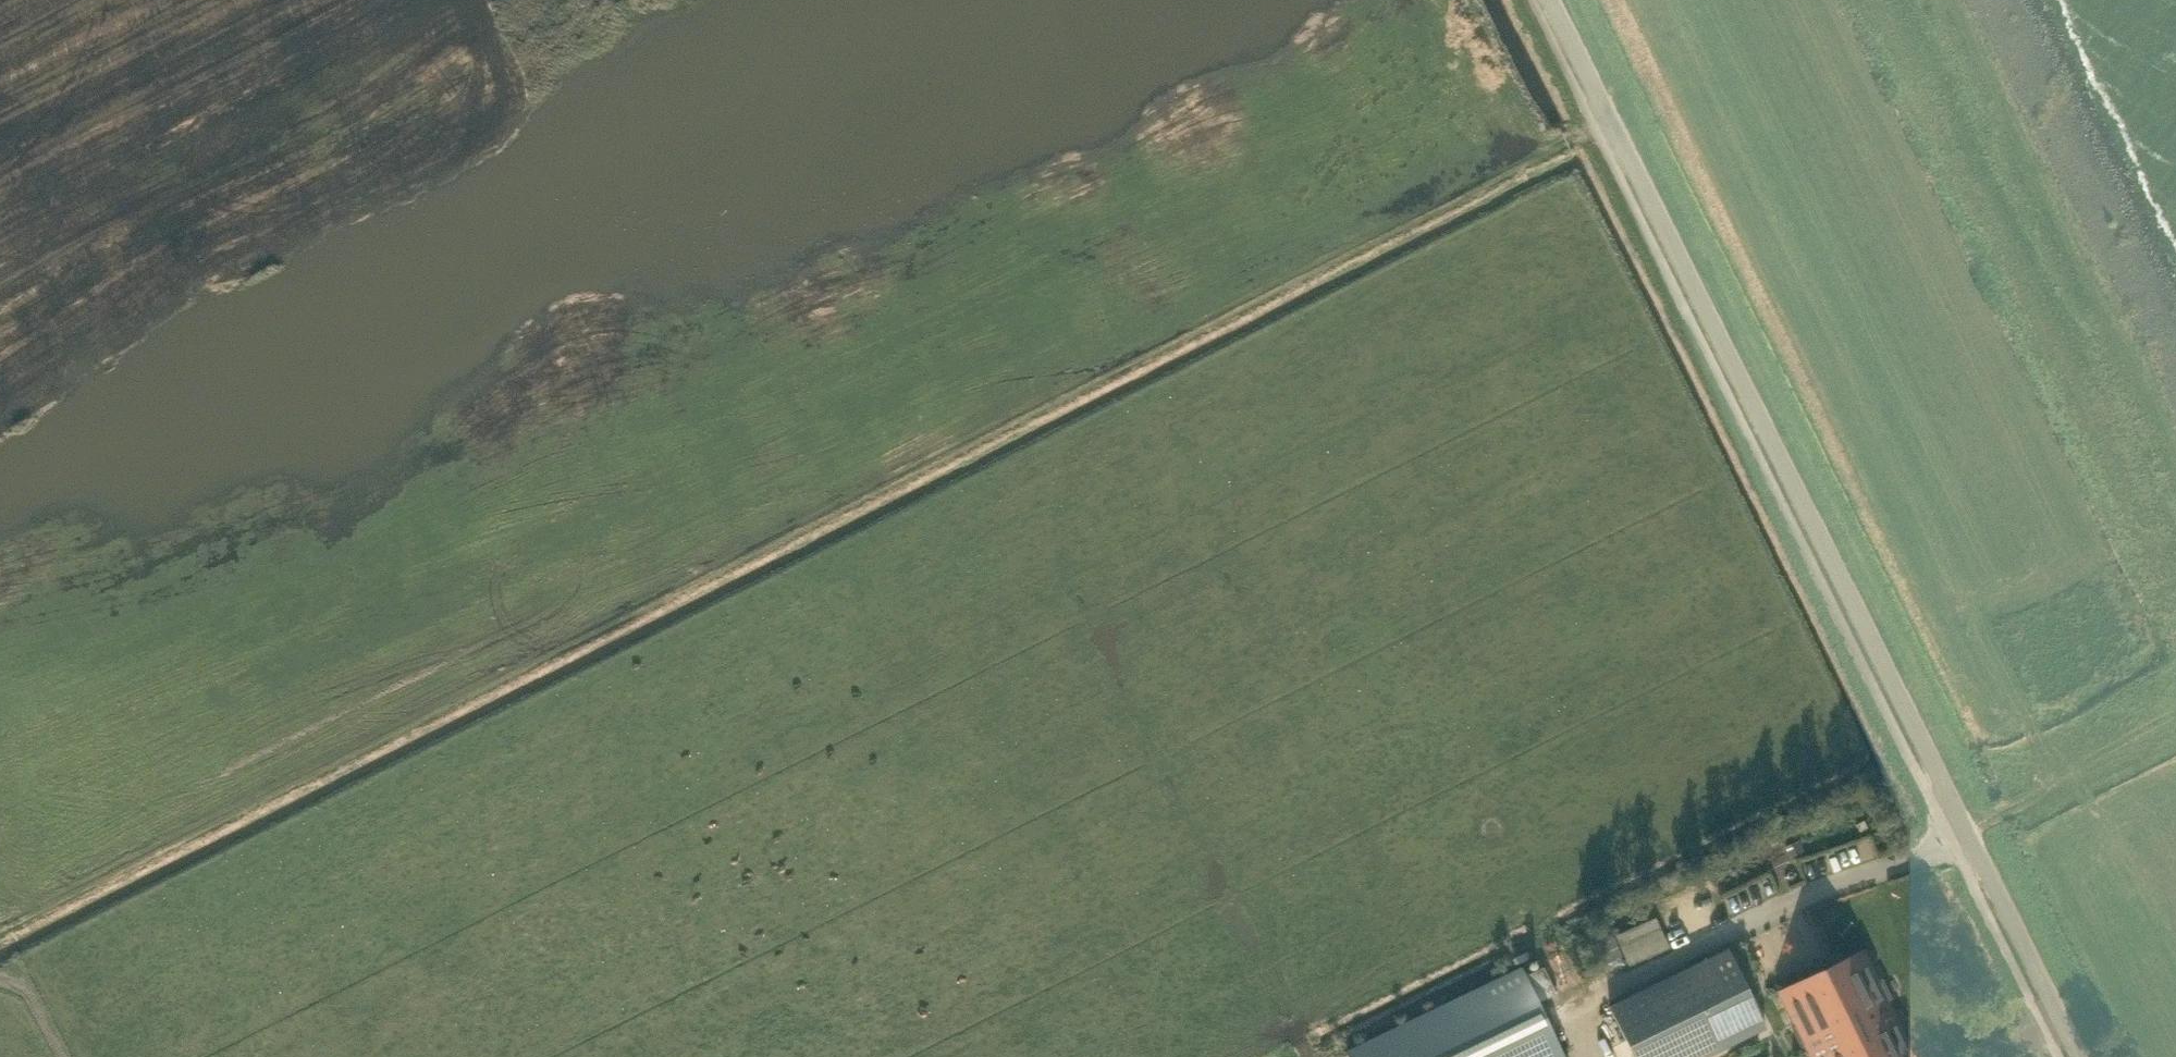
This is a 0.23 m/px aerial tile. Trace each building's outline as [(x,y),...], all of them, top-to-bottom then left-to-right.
[(1797,843),(1784,849),(1787,857),(1800,851),(1797,843)] [(1580,943),(1588,964),(1609,956),(1601,935),(1580,943)] [(1630,1056),(1706,1056),(1764,1029),(1725,950),(1606,1008),(1630,1056)] [(1775,996),(1805,1056),(1912,1056),(1862,953),(1829,969),(1825,961),(1802,972),(1807,981),(1775,996)] [(1536,1004),(1554,995),(1541,968),(1523,977),(1519,968),(1345,1051),(1347,1056),(1561,1056),(1536,1004)]
